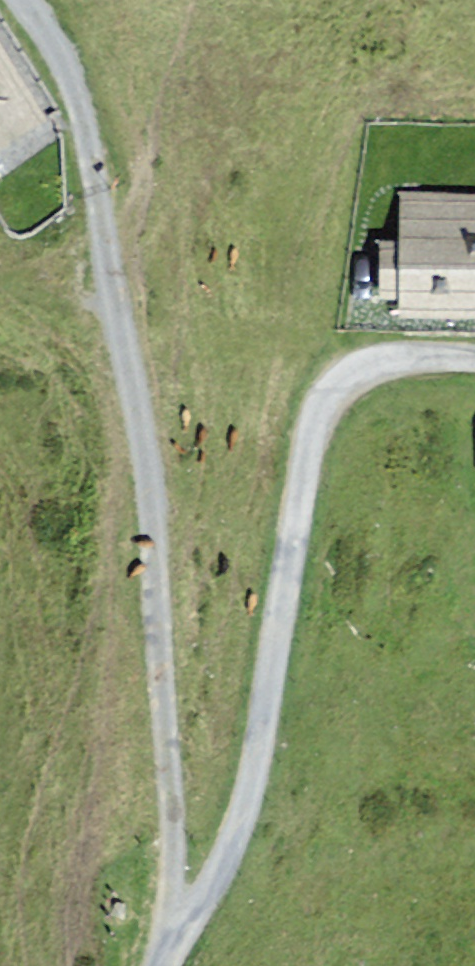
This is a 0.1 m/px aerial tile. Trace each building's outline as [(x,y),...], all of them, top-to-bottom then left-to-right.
[(47,130),(0,57),(0,161),(47,130)] [(400,196),(400,244),(381,244),(381,295),(399,295),(399,315),(474,316),(474,197),(400,196)]
